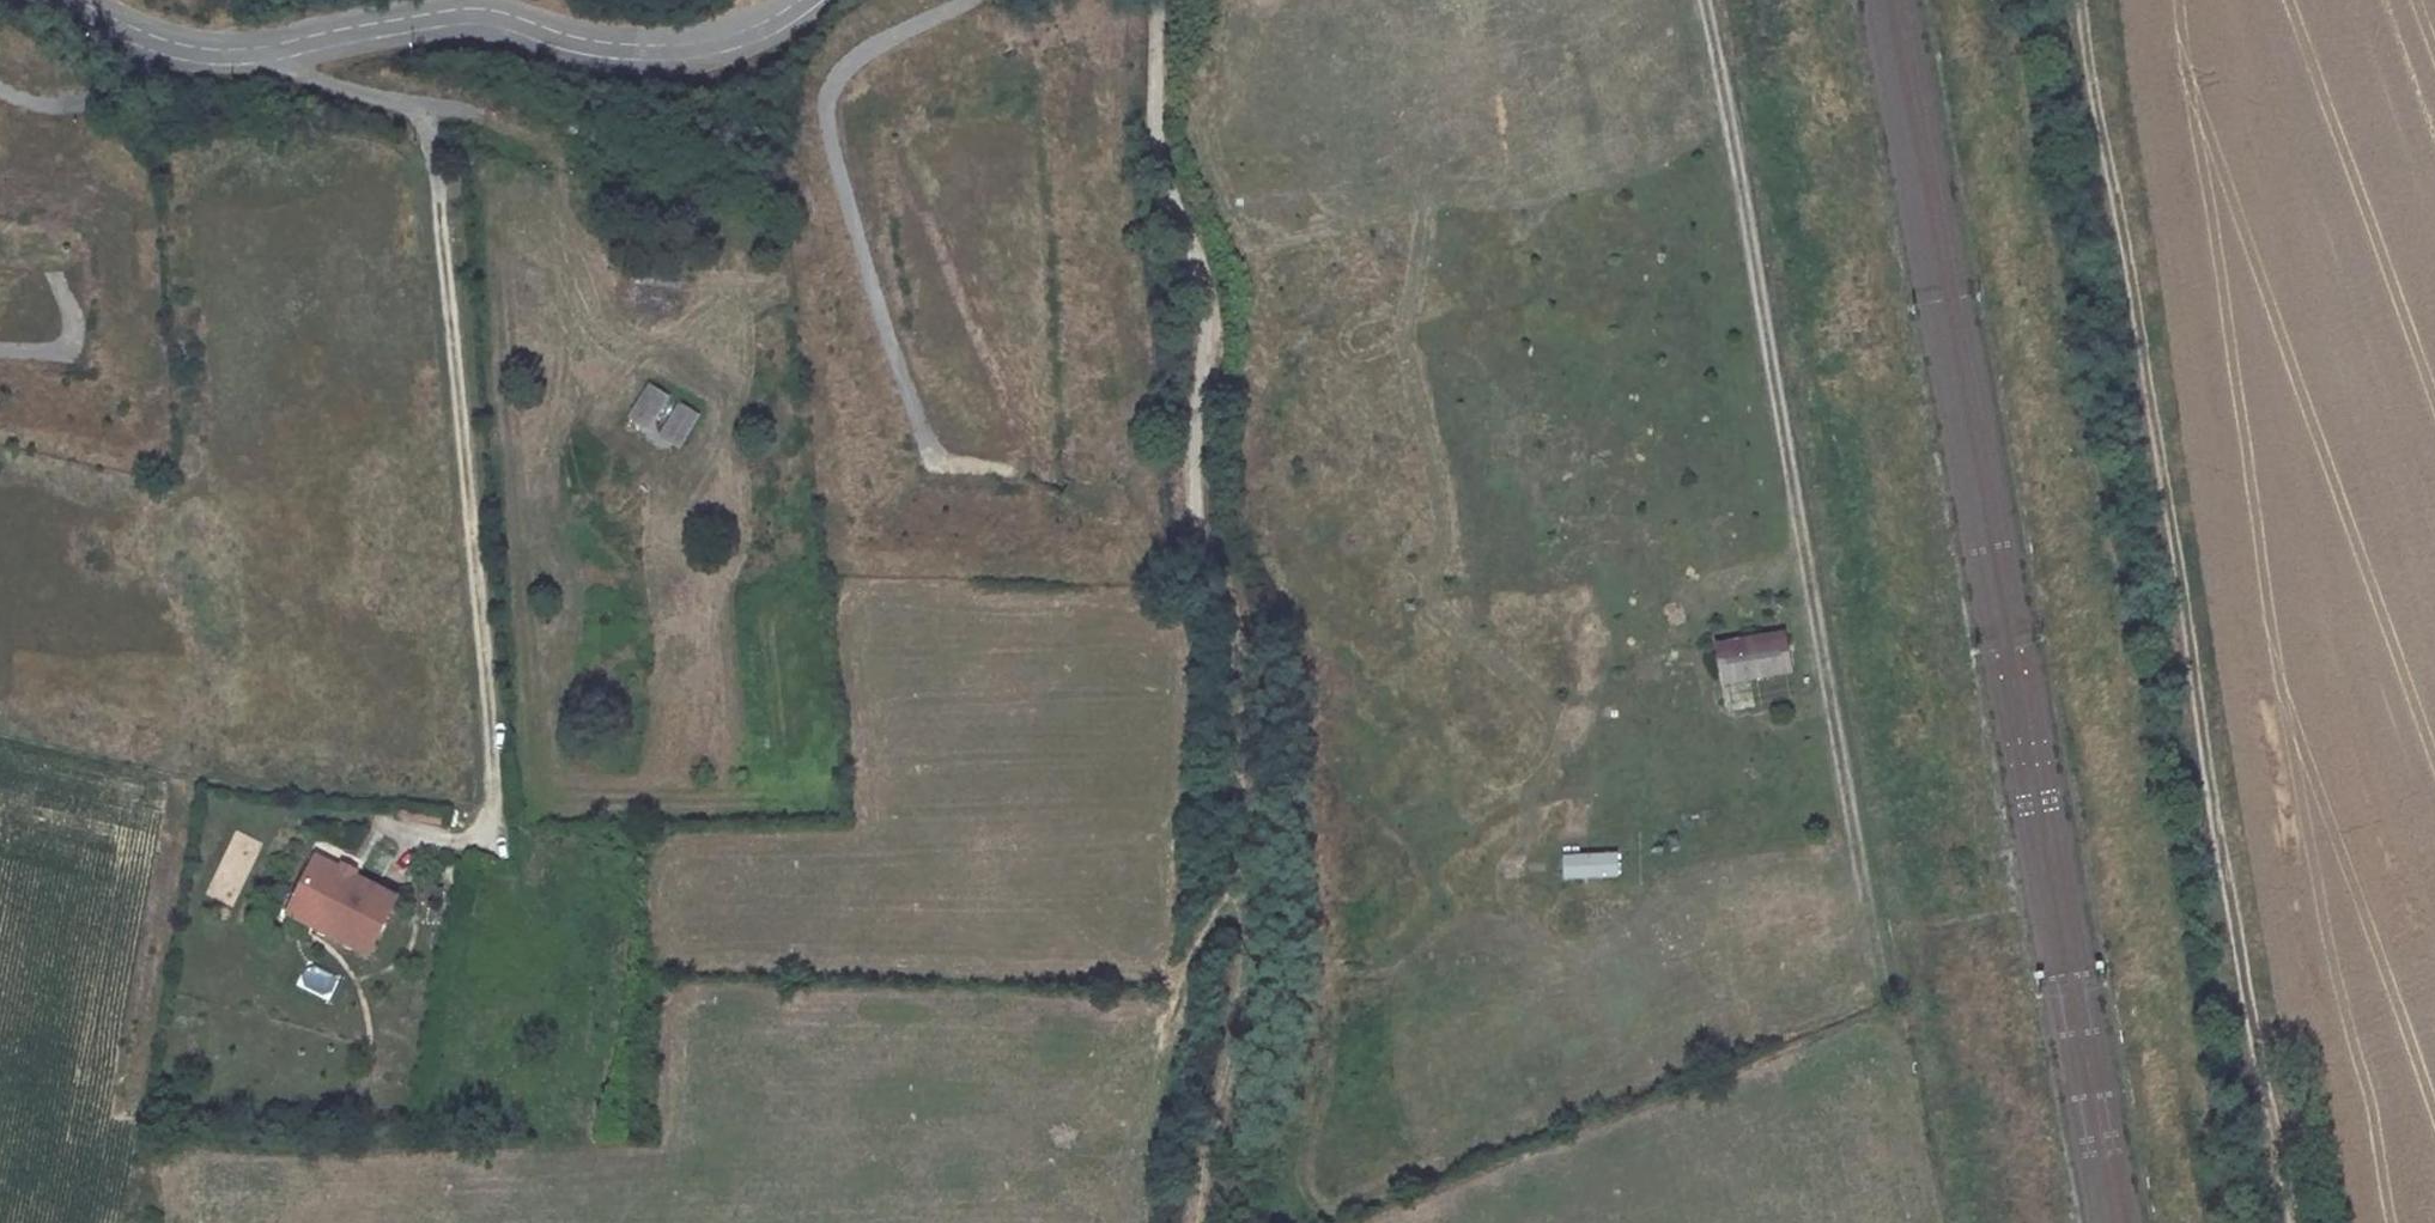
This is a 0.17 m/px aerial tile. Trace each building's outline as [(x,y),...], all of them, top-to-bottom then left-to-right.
[(678,450),(699,414),(647,382),(625,418),(678,450)] [(1785,633),(1711,638),(1714,682),(1788,677),(1785,633)] [(1615,851),(1559,854),(1561,880),(1617,877),(1615,851)] [(365,954),(393,899),(312,860),(292,899),(340,923),(332,938),(365,954)] [(340,923),(292,899),(284,915),(332,938),(340,923)]
